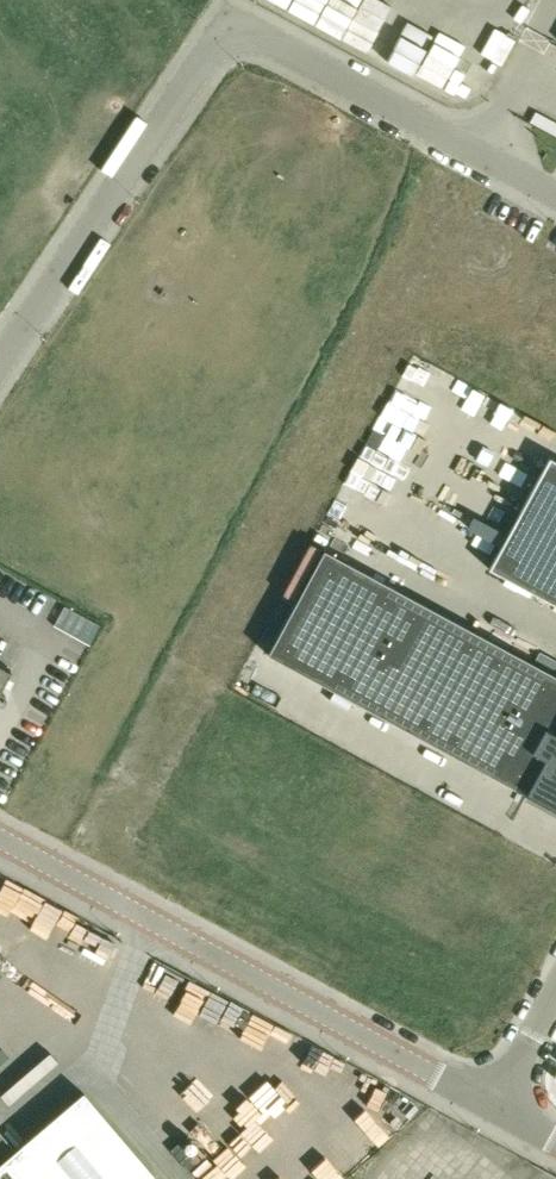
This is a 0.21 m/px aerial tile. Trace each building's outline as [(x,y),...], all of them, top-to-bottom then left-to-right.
[(435,41),(450,12),(427,0),(354,0),(435,41)] [(488,568),(555,605),(555,460),(549,457),(488,568)] [(524,794),(555,811),(555,676),(324,550),(267,654),(525,793),(524,794)] [(11,668),(0,661),(0,688),(11,668)] [(83,1093),(15,1151),(0,1133),(0,1178),(157,1178),(83,1093)]
